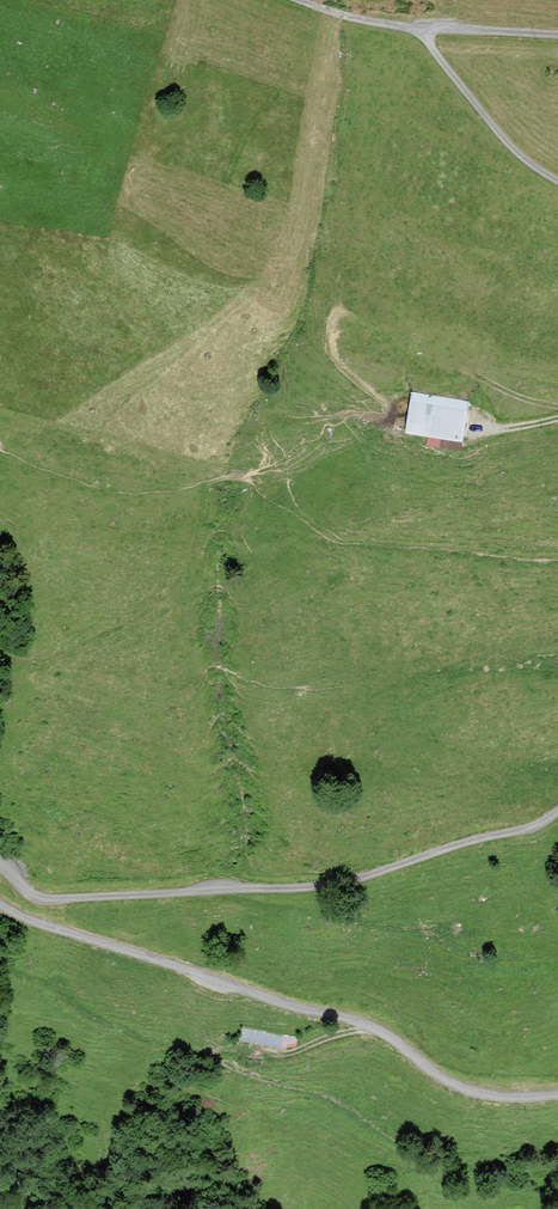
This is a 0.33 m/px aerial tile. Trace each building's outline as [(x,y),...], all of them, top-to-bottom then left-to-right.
[(467,402),(412,393),(406,431),(462,439),(467,402)]
